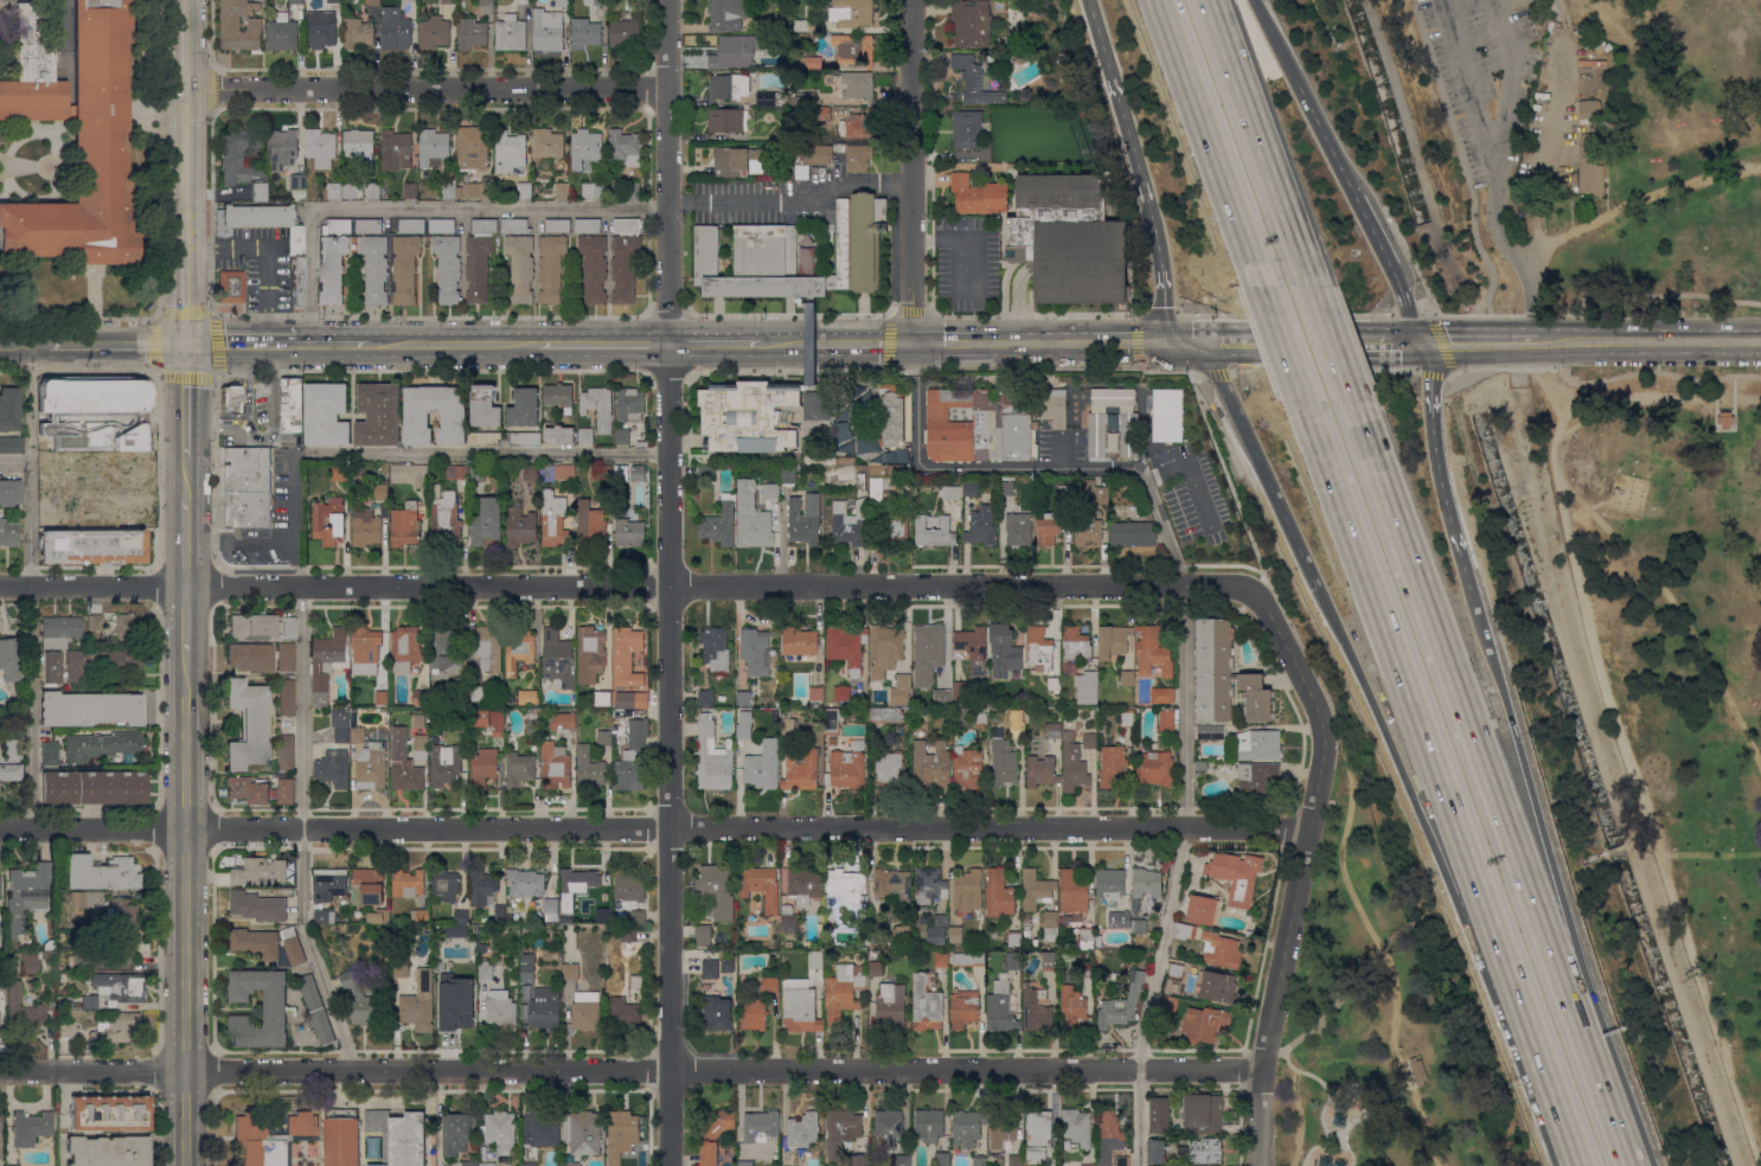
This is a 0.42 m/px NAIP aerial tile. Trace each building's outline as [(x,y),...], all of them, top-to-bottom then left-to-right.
[(73,120),(0,120),(0,81),(17,81),(17,2),(40,2),(40,49),(53,49),(53,51),(58,51),(58,60),(53,60),(53,81),(66,81),(66,105),(73,105),(73,0),(129,0),(129,38),(126,38),(126,180),(129,180),(130,232),(135,232),(135,239),(136,239),(136,256),(135,256),(135,263),(92,264),(72,264),(72,255),(9,256),(9,251),(0,251),(0,204),(73,203),(73,120)] [(222,11),(222,0),(248,0),(249,2),(262,2),(262,7),(252,7),(254,15),(263,15),(263,32),(261,32),(262,49),(260,49),(260,50),(248,50),(248,49),(223,49),(222,20),(220,20),(220,12),(222,11)] [(711,6),(711,0),(749,0),(749,17),(742,17),(742,30),(731,30),(731,31),(710,31),(710,24),(711,24),(711,13),(709,13),(709,6),(711,6)] [(833,7),(833,0),(873,0),(873,24),(858,25),(858,26),(839,27),(839,21),(828,21),(828,7),(833,7)] [(952,0),(988,0),(988,7),(991,7),(991,14),(992,14),(992,34),(991,34),(991,47),(978,47),(978,46),(967,46),(967,47),(955,47),(955,43),(949,43),(949,19),(948,19),(948,14),(952,14),(952,0)] [(401,7),(401,12),(404,12),(404,20),(406,20),(406,18),(412,18),(412,45),(409,45),(409,50),(383,50),(383,7),(401,7)] [(545,8),(545,12),(563,12),(563,26),(564,26),(564,50),(534,51),(534,8),(545,8)] [(277,21),(277,12),(289,12),(289,21),(299,21),(299,50),(268,50),(268,21),(277,21)] [(306,12),(325,12),(325,17),(335,15),(335,20),(337,20),(337,24),(338,24),(338,36),(337,36),(337,38),(339,38),(339,44),(337,44),(337,45),(335,45),(335,49),(324,49),(324,50),(322,52),(314,51),(313,50),(313,47),(307,47),(307,40),(305,40),(305,37),(306,37),(306,36),(305,36),(305,32),(306,32),(306,30),(305,30),(305,27),(306,27),(306,23),(305,23),(305,20),(307,20),(306,12)] [(517,13),(517,21),(518,21),(518,20),(521,20),(521,21),(526,21),(526,50),(497,50),(495,23),(505,23),(505,13),(517,13)] [(429,21),(429,15),(442,15),(442,20),(444,20),(444,21),(450,21),(450,45),(438,45),(438,50),(420,50),(420,21),(429,21)] [(488,44),(469,44),(469,49),(467,49),(467,51),(461,51),(461,50),(459,50),(459,18),(476,18),(476,23),(488,23),(488,44)] [(361,23),(373,23),(374,43),(357,43),(357,50),(344,50),(344,27),(346,27),(346,19),(361,19),(361,23)] [(601,23),(602,44),(583,45),(583,49),(572,50),(572,19),(589,19),(589,23),(600,23),(601,23)] [(640,20),(640,44),(628,44),(628,49),(611,49),(610,20),(640,20)] [(824,20),(822,31),(793,31),(793,20),(824,20)] [(838,55),(835,55),(835,44),(849,43),(849,36),(872,34),(873,69),(867,69),(867,63),(839,64),(838,55)] [(751,36),(751,56),(738,56),(738,63),(731,63),(731,56),(730,56),(730,64),(724,64),(724,68),(709,68),(709,56),(717,56),(717,45),(721,45),(721,36),(751,36)] [(1007,91),(1007,103),(963,103),(963,91),(966,91),(966,69),(950,69),(952,53),(974,53),(974,64),(981,64),(981,70),(984,70),(984,73),(991,73),(991,89),(984,89),(984,91),(1007,91)] [(822,69),(809,70),(809,68),(796,68),(796,57),(822,57),(822,69)] [(843,75),(843,72),(873,72),(873,105),(869,105),(869,98),(843,98),(843,90),(846,90),(846,83),(841,83),(841,75),(843,75)] [(711,84),(711,76),(722,76),(722,75),(749,75),(749,96),(741,96),(741,98),(737,98),(737,100),(731,100),(731,98),(709,98),(709,84),(711,84)] [(782,91),(782,105),(756,105),(756,91),(782,91)] [(817,105),(803,105),(803,92),(817,92),(817,105)] [(801,96),(801,104),(793,104),(794,96),(801,96)] [(1602,118),(1595,118),(1595,123),(1581,123),(1581,118),(1579,118),(1579,101),(1581,101),(1599,100),(1601,102),(1602,118)] [(831,120),(818,120),(818,107),(831,107),(831,120)] [(850,120),(850,114),(857,114),(857,115),(867,115),(867,108),(872,108),(873,137),(840,139),(839,121),(850,120)] [(709,109),(744,109),(744,110),(748,110),(748,109),(756,109),(756,132),(748,132),(748,130),(744,130),(744,132),(709,132),(709,109)] [(954,111),(984,110),(984,122),(981,122),(981,135),(979,135),(979,147),(954,148),(954,111)] [(1580,146),(1581,146),(1581,139),(1582,134),(1607,133),(1607,123),(1615,123),(1615,146),(1596,147),(1596,165),(1605,165),(1605,196),(1594,196),(1594,192),(1580,192),(1580,146)] [(488,127),(488,160),(491,160),(491,162),(488,162),(488,168),(459,168),(459,127),(488,127)] [(321,128),(321,134),(324,134),(325,132),(331,132),(332,133),(337,133),(337,158),(332,158),(332,168),(315,168),(315,156),(307,156),(306,128),(321,128)] [(552,128),(552,133),(564,133),(564,156),(534,156),(534,128),(552,128)] [(602,158),(572,158),(572,133),(578,133),(578,128),(589,128),(589,133),(602,133),(602,158)] [(622,128),(622,135),(633,135),(633,133),(640,133),(640,166),(627,166),(627,159),(610,159),(610,128),(622,128)] [(789,128),(789,142),(777,142),(777,128),(789,128)] [(352,130),(352,129),(359,129),(359,130),(373,130),(374,164),(354,164),(354,155),(345,155),(344,130),(352,130)] [(411,168),(399,168),(399,171),(383,171),(383,129),(395,129),(395,133),(412,133),(411,168)] [(421,167),(421,129),(435,129),(436,134),(450,133),(450,156),(441,158),(441,167),(421,167)] [(514,173),(497,173),(497,129),(508,129),(508,136),(526,136),(526,155),(520,155),(521,162),(514,162),(514,173)] [(223,185),(223,167),(220,167),(220,158),(223,158),(223,135),(229,135),(229,130),(263,130),(263,147),(241,147),(242,164),(254,164),(254,169),(262,169),(262,177),(257,177),(257,178),(255,178),(255,177),(254,177),(254,178),(250,178),(250,177),(249,177),(249,181),(235,181),(235,182),(233,182),(233,185),(223,185)] [(299,156),(292,156),(292,167),(283,167),(283,171),(268,171),(268,130),(281,130),(281,137),(290,137),(290,135),(299,135),(299,156)] [(873,143),(873,158),(869,158),(870,160),(869,160),(869,172),(847,172),(847,166),(845,166),(845,164),(847,164),(847,143),(873,143)] [(834,145),(834,159),(831,159),(831,164),(808,164),(808,145),(834,145)] [(732,147),(732,148),(748,148),(748,149),(763,148),(763,173),(750,173),(750,160),(748,160),(748,177),(716,177),(716,148),(732,147)] [(986,162),(1003,161),(1003,171),(986,171),(986,162)] [(956,212),(956,188),(952,190),(952,172),(969,172),(969,187),(984,187),(984,182),(1008,182),(1008,204),(1007,204),(1007,212),(956,212)] [(303,174),(303,190),(290,190),(290,174),(303,174)] [(1019,217),(1019,207),(1017,207),(1017,174),(1101,174),(1101,185),(1106,185),(1106,217),(1019,217)] [(456,186),(463,186),(463,182),(482,182),(482,177),(491,177),(491,182),(494,182),(494,198),(456,198),(456,186)] [(532,177),(532,198),(518,198),(518,182),(520,182),(520,177),(532,177)] [(442,198),(442,180),(456,180),(456,186),(456,198),(442,198)] [(265,181),(265,201),(252,201),(252,181),(265,181)] [(640,181),(640,197),(626,197),(626,181),(640,181)] [(342,182),(342,198),(328,198),(328,188),(326,188),(326,185),(328,185),(328,182),(342,182)] [(344,198),(342,182),(364,182),(364,196),(357,196),(357,198),(344,198)] [(380,182),(380,198),(366,198),(366,182),(380,182)] [(417,182),(417,198),(404,198),(404,182),(417,182)] [(570,182),(570,198),(556,198),(556,182),(570,182)] [(606,182),(606,198),(588,198),(588,182),(606,182)] [(734,277),(734,225),(795,225),(795,276),(826,276),(826,275),(837,275),(837,231),(834,231),(834,223),(837,223),(837,198),(852,198),(852,197),(851,197),(851,194),(852,194),(852,193),(858,193),(858,192),(869,192),(869,193),(875,193),(875,198),(886,198),(886,232),(878,232),(879,289),(875,289),(875,293),(852,293),(852,288),(825,288),(825,295),(814,295),(814,301),(809,301),(803,301),(795,301),(795,295),(703,296),(703,284),(694,284),(694,225),(717,225),(718,277),(734,277)] [(216,236),(216,213),(217,213),(217,209),(223,209),(223,205),(292,204),(292,225),(302,225),(303,306),(293,306),(293,288),(292,288),(292,282),(293,282),(293,280),(292,280),(292,274),(293,274),(293,270),(292,270),(292,264),(293,264),(293,260),(290,260),(290,257),(293,257),(293,256),(288,256),(288,226),(231,226),(231,235),(225,237),(219,236),(216,236)] [(1106,220),(1126,220),(1126,286),(1131,286),(1131,300),(1127,300),(1127,303),(1036,303),(1036,271),(1030,271),(1030,267),(1027,267),(1027,261),(1006,261),(1006,217),(1019,217),(1106,217),(1106,220)] [(529,219),(529,228),(533,228),(533,232),(502,232),(502,218),(529,219)] [(351,219),(352,232),(326,233),(320,233),(320,225),(326,225),(326,219),(351,219)] [(382,219),(382,233),(357,233),(357,219),(382,219)] [(425,219),(425,232),(399,232),(399,219),(425,219)] [(455,219),(455,232),(429,232),(429,219),(455,219)] [(498,219),(498,232),(493,232),(493,236),(495,236),(495,252),(492,252),(492,254),(488,254),(488,265),(489,265),(489,273),(488,273),(488,299),(489,299),(489,303),(467,303),(467,292),(469,292),(469,281),(467,281),(467,275),(466,275),(466,271),(467,271),(467,267),(466,267),(466,263),(467,263),(467,258),(469,258),(469,252),(467,252),(467,236),(474,237),(474,232),(473,232),(473,219),(498,219)] [(571,219),(571,232),(546,232),(546,219),(571,219)] [(601,219),(601,232),(576,232),(576,219),(601,219)] [(640,219),(640,236),(641,236),(641,254),(635,254),(635,303),(611,303),(611,296),(613,296),(613,290),(615,290),(616,281),(613,281),(613,258),(616,258),(616,252),(613,252),(613,236),(621,236),(621,232),(615,232),(615,219),(640,219)] [(342,273),(342,294),(344,294),(344,305),(338,305),(338,303),(333,303),(333,305),(331,305),(331,303),(327,303),(327,305),(320,305),(320,296),(321,296),(321,290),(324,290),(324,281),(321,281),(321,275),(320,275),(320,264),(321,264),(321,252),(320,252),(320,250),(321,249),(321,239),(320,239),(320,237),(321,237),(321,236),(342,236),(342,235),(346,235),(346,236),(348,236),(348,237),(350,237),(350,242),(348,242),(350,246),(350,252),(348,252),(348,254),(342,254),(342,265),(344,265),(344,273),(342,273)] [(364,236),(364,235),(366,235),(366,236),(388,236),(388,252),(385,252),(385,257),(388,257),(388,263),(389,263),(389,267),(388,267),(388,271),(389,271),(389,274),(388,274),(388,281),(385,281),(385,292),(388,292),(388,296),(389,296),(389,305),(383,305),(383,303),(371,303),(371,305),(365,305),(365,299),(366,299),(366,273),(365,273),(365,265),(366,265),(366,254),(363,254),(363,252),(360,252),(360,236),(364,236)] [(416,236),(416,235),(418,235),(418,236),(422,236),(422,252),(418,252),(418,254),(415,254),(415,265),(416,265),(416,273),(415,273),(415,299),(416,299),(416,305),(392,305),(392,297),(393,297),(393,292),(397,292),(397,281),(393,281),(393,275),(392,275),(392,271),(393,271),(393,267),(393,263),(393,257),(397,257),(397,252),(393,252),(393,236),(416,236)] [(436,236),(436,235),(440,235),(440,236),(461,236),(461,252),(457,252),(457,257),(461,257),(461,263),(462,263),(462,267),(461,267),(461,271),(462,271),(462,275),(461,275),(461,281),(457,281),(457,292),(460,292),(460,297),(462,297),(462,300),(460,300),(461,303),(452,303),(452,305),(441,305),(441,303),(440,303),(440,284),(438,286),(438,278),(440,278),(440,271),(438,271),(438,265),(440,265),(440,254),(436,254),(436,252),(433,252),(433,236),(436,236)] [(562,236),(562,235),(564,235),(564,236),(568,236),(568,254),(562,254),(562,265),(563,265),(563,271),(562,271),(562,303),(555,303),(555,305),(547,305),(547,303),(540,303),(540,290),(543,290),(543,281),(540,281),(540,275),(539,275),(539,271),(540,271),(540,267),(539,267),(539,263),(539,257),(543,257),(543,252),(540,252),(540,236),(562,236)] [(533,236),(533,252),(531,252),(531,257),(533,257),(534,281),(530,281),(530,290),(533,290),(533,303),(513,303),(512,273),(511,273),(511,265),(512,265),(512,254),(506,254),(506,236),(533,236)] [(607,236),(607,252),(603,252),(603,257),(607,257),(607,281),(603,281),(603,290),(607,290),(607,302),(585,303),(585,273),(584,273),(584,264),(585,264),(585,254),(579,254),(579,236),(607,236)] [(798,248),(815,248),(815,275),(798,275),(798,248)] [(244,270),(244,301),(219,301),(219,270),(244,270)] [(814,301),(814,384),(809,384),(805,384),(803,301),(809,301),(814,301)] [(88,429),(88,411),(91,376),(101,376),(119,411),(119,414),(124,414),(124,425),(119,425),(119,429),(88,429)] [(302,433),(281,431),(282,377),(302,377),(302,433)] [(805,384),(809,384),(814,384),(832,385),(835,403),(840,403),(840,411),(837,411),(837,415),(832,415),(832,419),(805,419),(805,411),(794,411),(792,425),(801,424),(801,430),(796,430),(798,446),(786,446),(786,449),(777,449),(777,451),(739,453),(739,449),(705,450),(704,405),(700,405),(700,390),(711,390),(711,384),(738,384),(738,380),(769,380),(769,384),(805,384)] [(347,383),(347,412),(339,412),(339,422),(351,422),(351,444),(306,444),(306,384),(347,383)] [(558,385),(558,383),(562,383),(562,385),(572,385),(572,406),(565,406),(565,404),(545,405),(545,385),(558,385)] [(401,384),(401,446),(356,446),(356,422),(367,422),(367,412),(359,412),(359,384),(401,384)] [(495,385),(497,386),(495,389),(494,389),(494,406),(501,406),(501,425),(472,425),(472,384),(495,385)] [(899,384),(899,392),(911,392),(911,441),(905,441),(905,447),(911,447),(911,453),(883,453),(882,447),(884,447),(884,442),(882,442),(882,438),(884,438),(884,435),(880,435),(879,384),(899,384)] [(242,392),(246,392),(246,415),(243,415),(243,414),(222,414),(222,385),(242,385),(242,392)] [(421,387),(421,386),(450,386),(450,387),(466,387),(466,444),(438,444),(438,428),(442,428),(442,412),(429,412),(429,428),(433,428),(433,444),(405,444),(405,387),(421,387)] [(0,396),(0,387),(19,387),(19,430),(5,430),(5,431),(0,431),(0,396)] [(538,387),(538,425),(508,425),(508,406),(516,406),(516,387),(538,387)] [(611,387),(611,434),(598,434),(598,409),(588,409),(588,415),(581,415),(582,392),(589,392),(589,389),(591,389),(591,387),(611,387)] [(1038,422),(1038,429),(1036,429),(1035,443),(1036,443),(1038,443),(1038,456),(1036,456),(1032,456),(1032,460),(1000,460),(1000,456),(990,457),(990,460),(980,461),(980,462),(976,462),(976,461),(963,461),(963,462),(960,462),(960,461),(954,461),(954,462),(949,462),(949,461),(934,461),(927,454),(927,443),(926,443),(926,429),(927,429),(927,389),(992,389),(992,396),(1003,396),(1003,392),(1000,393),(1000,390),(1003,390),(1003,389),(1031,387),(1032,422),(1036,422),(1038,422)] [(638,389),(638,392),(645,392),(645,412),(642,412),(642,419),(629,419),(629,422),(617,422),(617,389),(638,389)] [(1050,422),(1050,419),(1052,419),(1052,418),(1037,418),(1037,389),(1067,389),(1067,402),(1071,402),(1071,409),(1067,409),(1067,411),(1071,411),(1071,418),(1067,418),(1067,429),(1052,429),(1052,422),(1050,422)] [(1135,389),(1135,406),(1091,405),(1091,389),(1135,389)] [(1181,441),(1181,389),(1152,389),(1151,441),(1181,441)] [(876,401),(876,415),(864,416),(863,401),(876,401)] [(1717,416),(1720,416),(1720,411),(1731,411),(1731,416),(1734,416),(1734,423),(1730,423),(1730,429),(1722,429),(1722,423),(1717,423),(1717,416)] [(1088,412),(1106,412),(1106,456),(1088,456),(1088,412)] [(1121,412),(1138,412),(1138,457),(1120,456),(1121,412)] [(156,417),(156,428),(140,428),(140,417),(156,417)] [(574,443),(545,443),(545,428),(556,428),(556,425),(563,425),(563,427),(575,428),(574,443)] [(594,444),(578,443),(579,428),(594,428),(594,444)] [(630,429),(629,444),(615,444),(615,429),(630,429)] [(1117,451),(1117,432),(1106,432),(1106,451),(1117,451)] [(502,438),(499,438),(499,446),(469,446),(468,433),(502,433),(502,438)] [(542,446),(512,446),(512,438),(507,438),(507,433),(540,433),(542,446)] [(815,434),(815,456),(834,456),(834,463),(803,463),(803,437),(805,437),(805,434),(815,434)] [(24,453),(0,453),(0,437),(24,436),(24,453)] [(857,437),(858,452),(877,451),(877,437),(857,437)] [(270,448),(271,527),(228,528),(226,448),(270,448)] [(47,451),(47,449),(59,449),(59,451),(59,453),(73,453),(73,455),(91,455),(91,470),(90,470),(90,476),(89,476),(89,479),(84,479),(84,476),(77,476),(77,486),(71,486),(71,482),(53,482),(53,486),(40,486),(40,453),(47,453),(47,451)] [(907,461),(907,450),(882,451),(882,462),(907,461)] [(153,481),(120,481),(120,476),(107,476),(107,472),(96,472),(96,457),(101,457),(101,455),(120,455),(120,453),(136,453),(136,455),(153,455),(153,481)] [(350,465),(350,480),(333,480),(333,465),(350,465)] [(428,465),(428,479),(428,487),(415,487),(415,482),(392,482),(392,465),(428,465)] [(485,465),(485,481),(470,481),(470,465),(485,465)] [(538,465),(539,480),(525,480),(525,465),(538,465)] [(870,465),(885,465),(885,475),(870,475),(870,465)] [(907,465),(907,475),(888,475),(888,465),(907,465)] [(366,467),(366,475),(358,475),(358,466),(366,467)] [(468,466),(468,479),(447,479),(447,466),(468,466)] [(574,466),(574,479),(555,479),(555,466),(574,466)] [(610,479),(598,479),(598,466),(610,466),(610,479)] [(629,466),(629,481),(615,482),(615,466),(629,466)] [(645,466),(645,481),(632,481),(632,466),(645,466)] [(715,480),(699,480),(699,467),(715,466),(715,480)] [(796,483),(782,483),(781,468),(796,468),(796,483)] [(856,487),(856,473),(865,473),(865,491),(856,487)] [(898,478),(898,488),(883,488),(883,502),(871,504),(870,478),(898,478)] [(780,499),(764,499),(764,479),(779,479),(780,499)] [(1095,487),(1108,487),(1108,502),(1100,502),(1101,505),(1096,505),(1096,502),(1094,502),(1094,505),(1088,505),(1088,502),(1081,504),(1080,480),(1095,479),(1095,487)] [(12,506),(0,506),(0,480),(20,480),(20,504),(12,504),(12,506)] [(389,500),(376,500),(376,485),(380,485),(380,481),(389,481),(389,500)] [(965,481),(978,481),(978,496),(965,495),(965,481)] [(1013,495),(999,495),(999,481),(1013,481),(1013,495)] [(433,538),(433,483),(441,483),(441,498),(443,498),(443,489),(456,489),(456,496),(459,496),(459,505),(459,507),(457,507),(457,511),(459,511),(459,513),(459,517),(460,517),(460,520),(461,520),(463,520),(463,526),(461,526),(461,527),(462,527),(462,530),(461,530),(461,531),(462,531),(462,532),(461,532),(461,539),(460,542),(457,542),(456,542),(454,542),(453,540),(453,538),(433,538)] [(1058,485),(1071,485),(1071,499),(1058,499),(1058,485)] [(942,500),(942,486),(962,486),(962,499),(942,500)] [(568,515),(564,515),(564,530),(569,530),(569,546),(543,546),(543,491),(545,491),(545,488),(552,488),(552,491),(555,491),(555,498),(568,498),(568,515)] [(70,494),(70,491),(75,491),(75,494),(85,494),(85,498),(91,498),(91,493),(102,493),(102,498),(107,498),(107,501),(113,501),(113,495),(123,495),(123,501),(129,501),(129,505),(143,505),(143,501),(151,501),(151,520),(139,520),(139,521),(135,521),(135,520),(128,520),(128,517),(107,517),(107,513),(95,513),(95,515),(91,515),(91,513),(84,513),(84,510),(78,510),(78,524),(62,524),(62,494),(70,494)] [(734,546),(722,546),(722,540),(710,540),(710,538),(698,538),(698,521),(706,521),(706,517),(722,517),(722,500),(722,493),(736,493),(736,500),(734,500),(734,546)] [(789,540),(789,537),(788,538),(788,532),(789,532),(789,526),(788,526),(788,521),(789,521),(789,515),(788,515),(788,512),(789,512),(789,508),(787,508),(787,504),(789,505),(789,496),(801,496),(801,510),(799,510),(799,515),(806,515),(806,493),(819,493),(819,528),(820,528),(820,532),(819,532),(819,545),(809,546),(809,543),(806,543),(806,540),(802,540),(800,542),(798,543),(796,542),(794,540),(789,540)] [(753,495),(753,519),(763,519),(763,514),(773,514),(773,518),(771,518),(771,532),(774,532),(774,546),(738,546),(738,495),(753,495)] [(866,546),(852,546),(852,544),(833,544),(833,500),(846,500),(846,514),(856,514),(856,499),(865,495),(866,546)] [(344,496),(344,505),(345,505),(345,540),(337,540),(337,546),(324,546),(324,538),(314,538),(314,525),(313,525),(314,502),(329,502),(329,496),(344,496)] [(501,546),(472,546),(472,515),(481,515),(481,496),(501,496),(501,546)] [(590,499),(590,510),(604,510),(604,520),(607,520),(607,543),(579,543),(578,499),(590,499)] [(364,501),(363,508),(374,508),(373,518),(377,518),(377,515),(379,515),(379,518),(383,518),(383,543),(374,543),(374,544),(367,544),(367,545),(364,545),(364,547),(354,546),(354,500),(364,501)] [(418,520),(421,520),(421,543),(409,543),(409,544),(403,544),(403,546),(392,546),(392,510),(406,510),(406,500),(418,500),(418,520)] [(971,531),(971,520),(969,520),(969,514),(971,514),(971,511),(976,511),(976,512),(979,512),(979,504),(993,504),(993,525),(997,525),(997,538),(998,538),(998,544),(984,544),(984,543),(962,543),(962,531),(971,531)] [(523,507),(523,515),(529,517),(529,512),(537,512),(537,542),(519,542),(519,547),(507,547),(508,507),(523,507)] [(909,510),(909,542),(902,542),(902,545),(891,545),(891,540),(883,542),(882,519),(895,519),(895,510),(909,510)] [(1045,519),(1045,512),(1061,513),(1061,519),(1062,519),(1062,533),(1056,533),(1055,546),(1038,545),(1038,519),(1045,519)] [(1032,513),(1032,545),(1000,545),(1000,531),(1006,531),(1006,517),(1007,514),(1032,513)] [(917,545),(916,545),(916,514),(926,514),(926,520),(941,520),(941,514),(950,514),(950,532),(956,532),(956,545),(924,545),(922,546),(920,546),(917,545)] [(1102,520),(1102,536),(1104,536),(1104,538),(1102,538),(1102,546),(1083,546),(1083,547),(1078,547),(1078,546),(1076,546),(1076,515),(1095,514),(1095,520),(1096,520),(1096,518),(1100,518),(1100,520),(1102,520)] [(2,546),(0,546),(0,545),(0,518),(4,518),(4,523),(19,523),(19,545),(2,545),(2,546)] [(646,545),(616,546),(616,518),(628,518),(628,523),(645,521),(646,545)] [(1153,521),(1153,530),(1155,530),(1155,546),(1112,546),(1112,523),(1153,521)] [(43,531),(117,530),(117,528),(142,528),(142,536),(145,536),(145,551),(145,553),(145,556),(143,558),(143,562),(140,562),(139,563),(136,563),(135,563),(134,562),(51,563),(50,563),(50,564),(49,564),(46,564),(46,563),(40,563),(40,543),(39,543),(39,536),(43,536),(43,531)] [(296,639),(282,639),(282,640),(278,640),(278,639),(275,639),(275,636),(268,636),(268,640),(245,639),(245,638),(230,636),(230,615),(258,615),(258,611),(263,611),(263,615),(275,615),(275,617),(296,617),(296,639)] [(103,614),(103,630),(90,630),(90,614),(103,614)] [(114,614),(135,614),(135,616),(136,617),(136,621),(135,622),(135,623),(140,623),(141,635),(117,635),(117,638),(115,638),(115,635),(113,635),(113,633),(114,633),(114,624),(113,624),(113,621),(114,621),(114,619),(111,619),(111,615),(114,615),(114,614)] [(81,638),(78,638),(78,639),(76,639),(76,638),(73,638),(73,639),(69,639),(70,638),(68,638),(68,648),(43,648),(43,617),(53,617),(53,615),(57,615),(57,617),(69,617),(69,615),(72,615),(72,617),(81,617),(81,619),(83,619),(83,621),(81,621),(81,633),(83,633),(83,635),(81,635),(81,638)] [(1197,713),(1195,713),(1195,707),(1197,707),(1197,704),(1195,704),(1195,699),(1197,699),(1197,684),(1195,684),(1195,678),(1197,678),(1197,674),(1196,674),(1196,670),(1197,670),(1197,655),(1195,655),(1195,641),(1197,641),(1197,619),(1223,619),(1231,621),(1231,627),(1235,627),(1235,639),(1231,639),(1231,656),(1235,656),(1235,668),(1231,668),(1231,673),(1263,673),(1263,688),(1272,688),(1272,712),(1274,712),(1274,718),(1272,718),(1272,720),(1247,720),(1247,713),(1245,713),(1245,697),(1247,697),(1247,692),(1240,692),(1240,680),(1232,680),(1232,686),(1235,686),(1235,697),(1231,697),(1231,715),(1235,715),(1235,720),(1197,720),(1197,713)] [(1023,670),(1007,670),(1007,678),(993,678),(993,662),(991,661),(992,642),(990,642),(991,623),(1010,623),(1010,629),(1014,629),(1013,642),(1012,642),(1012,646),(1023,646),(1023,670)] [(920,624),(944,624),(944,626),(946,626),(946,634),(944,634),(944,639),(946,639),(946,645),(944,645),(944,655),(933,655),(933,653),(920,653),(920,624)] [(1134,626),(1160,624),(1160,645),(1171,645),(1171,660),(1173,660),(1173,678),(1164,678),(1163,662),(1152,662),(1152,675),(1139,675),(1139,655),(1138,655),(1138,640),(1141,640),(1141,630),(1134,630),(1134,627),(1134,626)] [(572,671),(575,671),(575,674),(576,674),(576,690),(562,690),(562,687),(556,687),(553,684),(544,684),(544,627),(551,627),(551,626),(555,626),(555,627),(563,627),(563,629),(559,629),(559,641),(572,641),(572,671)] [(783,627),(802,626),(802,632),(818,630),(819,654),(783,654),(783,627)] [(986,660),(986,675),(972,675),(972,660),(969,660),(969,653),(967,653),(967,649),(954,649),(954,632),(962,632),(962,630),(975,630),(975,626),(986,626),(986,660)] [(1030,649),(1027,649),(1027,635),(1027,626),(1045,626),(1045,636),(1044,636),(1044,639),(1054,639),(1054,646),(1054,671),(1030,671),(1030,649)] [(1064,626),(1078,626),(1078,632),(1081,632),(1081,635),(1090,635),(1090,646),(1093,646),(1093,658),(1080,658),(1080,659),(1065,659),(1065,648),(1063,648),(1063,635),(1064,635),(1064,626)] [(1134,630),(1134,635),(1127,635),(1128,653),(1110,654),(1110,661),(1100,661),(1100,626),(1118,626),(1118,627),(1134,627),(1134,630)] [(335,639),(335,627),(350,627),(350,668),(333,668),(333,673),(329,673),(329,707),(314,707),(314,673),(312,673),(312,664),(315,664),(315,640),(335,639)] [(378,674),(354,674),(354,662),(356,662),(356,649),(353,649),(353,627),(367,627),(367,629),(371,629),(371,630),(383,630),(383,643),(382,643),(382,651),(379,651),(379,662),(378,662),(378,674)] [(420,635),(421,635),(421,661),(420,661),(420,662),(414,662),(414,660),(411,660),(411,672),(395,672),(395,660),(393,660),(393,627),(420,627),(420,635)] [(501,627),(502,672),(498,672),(498,673),(494,673),(494,672),(489,672),(489,668),(481,668),(481,656),(475,656),(475,627),(501,627)] [(526,662),(526,659),(517,659),(517,666),(507,666),(507,627),(527,627),(527,630),(531,630),(531,635),(536,635),(536,662),(526,662)] [(595,627),(595,632),(606,632),(606,642),(604,642),(604,649),(606,649),(606,656),(595,656),(595,666),(578,666),(578,627),(595,627)] [(633,673),(645,673),(645,686),(626,686),(626,690),(615,690),(615,686),(615,627),(632,627),(632,630),(645,630),(645,651),(633,651),(633,666),(633,673)] [(728,648),(730,648),(730,672),(711,672),(711,662),(704,662),(704,642),(700,642),(700,630),(705,630),(705,627),(710,627),(728,627),(728,648)] [(744,629),(745,627),(749,627),(749,628),(757,629),(757,632),(769,632),(769,649),(770,649),(770,666),(769,666),(769,675),(748,675),(748,659),(742,659),(742,628),(744,629)] [(827,628),(865,627),(866,659),(828,660),(827,628)] [(468,640),(461,640),(462,660),(453,660),(452,665),(449,667),(447,668),(443,668),(441,667),(441,668),(431,668),(431,628),(441,628),(441,629),(444,629),(444,630),(468,630),(468,640)] [(904,633),(905,633),(907,641),(903,641),(903,653),(905,653),(905,658),(880,658),(880,651),(873,651),(873,630),(904,629),(904,633)] [(4,666),(0,666),(0,639),(2,639),(2,635),(9,635),(9,638),(20,636),(21,681),(5,683),(4,666)] [(295,671),(277,671),(277,666),(273,666),(273,672),(252,672),(252,670),(233,670),(233,666),(226,666),(226,645),(273,645),(273,648),(277,648),(277,642),(295,642),(295,671)] [(60,685),(56,685),(56,684),(45,684),(45,651),(60,651),(60,685)] [(141,668),(110,668),(110,671),(82,671),(82,678),(79,678),(79,683),(66,683),(66,677),(63,677),(63,672),(66,672),(66,651),(141,651),(141,668)] [(1076,674),(1062,674),(1062,661),(1076,661),(1076,674)] [(860,665),(860,678),(851,678),(851,665),(860,665)] [(1074,674),(1084,675),(1084,671),(1097,671),(1097,704),(1078,704),(1078,699),(1077,699),(1077,686),(1074,686),(1074,674)] [(1134,685),(1121,686),(1121,671),(1134,671),(1134,685)] [(952,694),(937,694),(937,672),(952,672),(952,694)] [(911,674),(911,699),(897,700),(897,674),(911,674)] [(468,677),(468,692),(455,692),(454,677),(468,677)] [(1061,693),(1055,693),(1055,691),(1048,691),(1049,677),(1061,677),(1061,693)] [(237,710),(237,707),(226,707),(226,678),(244,678),(244,686),(268,686),(268,701),(265,701),(265,748),(268,748),(268,763),(244,763),(244,770),(226,770),(226,742),(243,742),(243,710),(237,710)] [(294,716),(278,716),(280,679),(295,679),(294,716)] [(969,699),(954,699),(954,681),(969,681),(969,699)] [(487,686),(487,700),(473,700),(473,686),(487,686)] [(824,686),(824,700),(817,700),(817,703),(812,703),(812,686),(824,686)] [(827,700),(827,690),(834,688),(834,686),(851,686),(851,700),(849,700),(849,706),(835,706),(835,700),(827,700)] [(1174,687),(1174,703),(1152,703),(1152,694),(1151,694),(1151,692),(1152,692),(1152,687),(1174,687)] [(949,689),(932,689),(932,702),(949,702),(949,689)] [(538,690),(538,704),(520,705),(520,691),(538,690)] [(719,704),(730,703),(730,690),(718,691),(719,704)] [(58,691),(58,693),(127,693),(127,694),(141,694),(141,724),(116,724),(116,723),(94,723),(94,725),(41,725),(41,691),(58,691)] [(390,691),(390,704),(376,704),(377,691),(390,691)] [(428,691),(428,705),(415,705),(415,691),(428,691)] [(613,691),(611,705),(595,705),(595,691),(613,691)] [(715,691),(715,706),(699,706),(699,691),(715,691)] [(751,692),(750,705),(737,705),(737,691),(751,692)] [(616,692),(648,692),(648,709),(616,709),(616,692)] [(901,707),(901,710),(904,710),(904,715),(907,715),(907,722),(869,722),(869,709),(901,707)] [(969,725),(953,725),(953,707),(969,707),(969,725)] [(358,709),(357,726),(365,726),(365,743),(351,742),(352,709),(358,709)] [(781,709),(792,709),(792,717),(781,717),(781,709)] [(845,709),(844,719),(839,719),(839,733),(831,733),(831,735),(824,735),(825,709),(845,709)] [(350,710),(351,742),(337,742),(337,726),(332,726),(332,710),(350,710)] [(576,710),(576,728),(563,728),(557,728),(557,731),(551,731),(551,720),(550,720),(550,713),(569,713),(569,710),(576,710)] [(505,736),(493,736),(493,731),(491,731),(491,726),(476,726),(476,711),(505,711),(505,736)] [(1174,711),(1174,731),(1159,731),(1159,725),(1160,725),(1160,711),(1174,711)] [(732,789),(706,789),(706,788),(699,788),(699,757),(697,757),(697,751),(699,751),(699,719),(700,719),(700,712),(712,712),(712,720),(715,720),(715,749),(726,749),(726,738),(734,738),(734,739),(732,789)] [(988,726),(975,726),(975,712),(988,712),(988,726)] [(1121,726),(1121,712),(1134,712),(1134,726),(1121,726)] [(1025,737),(1011,737),(1011,722),(1014,722),(1014,713),(1025,713),(1025,737)] [(427,715),(427,726),(415,726),(415,715),(427,715)] [(643,719),(643,717),(648,717),(648,737),(646,737),(646,749),(643,749),(643,789),(615,789),(616,760),(625,760),(625,749),(629,749),(630,719),(643,719)] [(798,718),(798,724),(795,724),(795,735),(781,735),(781,718),(798,718)] [(539,719),(539,735),(526,735),(527,719),(539,719)] [(1061,723),(1061,738),(1049,738),(1049,723),(1061,723)] [(751,724),(751,739),(737,739),(737,724),(751,724)] [(1225,725),(1225,739),(1198,739),(1198,725),(1225,725)] [(408,758),(414,758),(414,767),(425,767),(425,788),(396,788),(396,787),(392,787),(392,763),(402,763),(402,761),(393,761),(393,726),(408,726),(408,758)] [(1281,730),(1281,749),(1281,760),(1234,760),(1234,735),(1250,730),(1281,730)] [(89,761),(87,761),(87,762),(77,762),(77,764),(66,764),(66,735),(113,735),(113,731),(142,731),(142,738),(143,738),(143,751),(141,751),(141,754),(132,754),(132,765),(122,765),(122,752),(114,752),(114,756),(89,756),(89,761)] [(611,731),(611,745),(598,745),(598,731),(611,731)] [(1080,743),(1080,761),(1087,761),(1087,774),(1091,774),(1091,786),(1075,786),(1075,793),(1063,793),(1063,731),(1075,731),(1075,743),(1080,743)] [(1084,748),(1084,733),(1086,733),(1086,732),(1094,732),(1094,733),(1097,733),(1097,748),(1084,748)] [(294,770),(280,770),(280,735),(295,735),(294,770)] [(429,735),(429,750),(415,750),(415,735),(429,735)] [(21,739),(21,758),(6,758),(6,739),(21,739)] [(834,756),(834,755),(840,754),(840,756),(843,756),(843,752),(853,751),(853,739),(865,739),(866,788),(851,788),(851,784),(826,784),(825,774),(831,774),(831,756),(834,756)] [(950,779),(936,779),(936,784),(914,784),(914,739),(926,739),(926,755),(935,755),(935,741),(947,739),(947,750),(950,750),(950,779)] [(1010,739),(1010,745),(1011,745),(1011,751),(1017,751),(1017,762),(1018,762),(1018,782),(1012,782),(1012,786),(1004,786),(992,786),(992,770),(993,770),(993,751),(992,751),(992,739),(1010,739)] [(358,760),(363,748),(370,748),(370,741),(385,741),(385,748),(386,748),(386,788),(357,788),(357,782),(358,760)] [(556,741),(556,756),(559,756),(559,755),(571,755),(571,788),(563,788),(563,782),(558,782),(558,789),(543,789),(543,741),(556,741)] [(58,742),(58,764),(43,765),(43,742),(58,742)] [(606,783),(600,783),(600,788),(577,787),(577,782),(579,782),(579,763),(577,763),(578,743),(591,744),(591,762),(600,762),(600,761),(607,761),(607,781),(606,783)] [(459,771),(459,774),(459,780),(457,780),(457,782),(447,782),(446,784),(446,786),(443,786),(443,788),(441,788),(441,789),(435,790),(435,788),(431,788),(431,757),(433,757),(433,745),(443,745),(443,747),(454,747),(454,745),(462,745),(462,771),(459,771)] [(982,789),(966,788),(954,788),(954,773),(954,756),(955,756),(955,745),(963,745),(963,750),(974,750),(974,749),(982,749),(982,789)] [(1126,747),(1126,758),(1128,758),(1128,765),(1122,765),(1123,770),(1118,770),(1118,788),(1100,788),(1100,781),(1101,781),(1101,770),(1102,770),(1102,747),(1126,747)] [(818,789),(781,789),(781,779),(787,779),(787,755),(806,755),(806,748),(821,748),(821,756),(818,756),(818,770),(819,770),(819,774),(818,774),(818,776),(819,776),(819,780),(818,780),(818,782),(819,782),(819,786),(818,786),(818,789)] [(347,749),(347,760),(348,760),(350,788),(335,788),(335,784),(334,784),(334,781),(321,781),(321,777),(315,777),(315,761),(321,760),(321,758),(327,758),(326,750),(347,749)] [(498,749),(498,776),(486,776),(486,789),(472,789),(472,754),(481,754),(481,749),(498,749)] [(876,752),(894,752),(894,750),(901,750),(901,752),(902,752),(903,767),(899,767),(899,782),(894,782),(894,794),(882,794),(882,781),(877,781),(876,752)] [(1136,752),(1147,752),(1147,751),(1159,751),(1159,752),(1164,752),(1164,750),(1171,750),(1171,752),(1171,757),(1174,757),(1174,787),(1172,787),(1172,788),(1166,788),(1166,787),(1161,787),(1161,783),(1136,783),(1136,752)] [(536,779),(526,779),(526,781),(524,781),(524,786),(519,786),(519,788),(507,788),(508,751),(518,751),(518,756),(536,756),(536,779)] [(779,789),(768,789),(768,787),(763,787),(763,783),(751,783),(751,782),(743,782),(743,768),(745,768),(745,756),(754,756),(754,755),(770,755),(770,758),(779,758),(779,789)] [(1055,775),(1061,775),(1061,783),(1055,783),(1055,786),(1027,784),(1027,755),(1037,756),(1037,760),(1044,760),(1044,756),(1055,756),(1055,775)] [(1195,761),(1206,761),(1206,762),(1208,764),(1209,765),(1209,767),(1209,768),(1209,770),(1208,771),(1208,774),(1195,773),(1195,761)] [(1281,763),(1281,779),(1267,779),(1267,803),(1241,803),(1240,779),(1238,763),(1281,763)] [(2,780),(0,783),(0,764),(21,764),(21,775),(23,775),(23,780),(2,780)] [(146,802),(43,803),(43,771),(145,770),(146,802)] [(278,789),(278,779),(295,779),(295,803),(278,803),(278,799),(270,799),(270,805),(249,803),(249,799),(235,797),(235,800),(229,800),(229,784),(226,784),(226,776),(236,776),(236,775),(238,775),(238,776),(252,776),(252,782),(270,783),(270,789),(278,789)] [(1229,896),(1230,892),(1228,892),(1229,888),(1230,889),(1231,883),(1232,883),(1234,880),(1202,875),(1205,863),(1209,864),(1210,859),(1214,860),(1215,852),(1223,854),(1223,852),(1241,856),(1241,859),(1244,860),(1245,853),(1264,858),(1261,872),(1257,872),(1254,888),(1255,888),(1253,901),(1229,896)] [(90,853),(90,865),(108,865),(108,859),(111,859),(111,857),(132,857),(132,864),(135,864),(135,873),(141,873),(141,888),(68,888),(68,853),(90,853)] [(267,857),(268,864),(273,864),(273,860),(276,860),(276,859),(287,859),(288,880),(276,880),(276,883),(261,883),(261,884),(231,884),(231,870),(245,870),(245,857),(267,857)] [(51,861),(51,884),(47,884),(47,910),(25,910),(25,934),(17,934),(17,940),(8,940),(7,898),(12,898),(12,882),(9,882),(9,869),(21,869),(21,871),(33,871),(33,861),(51,861)] [(731,866),(731,892),(736,892),(736,896),(702,897),(702,866),(731,866)] [(776,882),(779,882),(779,915),(767,915),(767,911),(762,911),(762,898),(767,898),(767,891),(750,891),(750,897),(739,897),(739,867),(776,869),(776,882)] [(789,867),(822,867),(822,897),(811,897),(811,908),(796,908),(796,897),(789,897),(789,895),(789,867)] [(888,902),(888,896),(875,895),(876,867),(883,867),(883,870),(911,871),(910,903),(901,903),(901,902),(888,902)] [(941,867),(941,869),(943,869),(943,875),(942,875),(942,877),(943,877),(943,880),(949,880),(948,898),(941,898),(931,898),(931,904),(916,904),(916,867),(941,867)] [(987,916),(988,904),(986,904),(986,888),(987,888),(987,867),(1005,867),(1005,888),(1008,888),(1010,886),(1014,886),(1016,889),(1016,914),(1000,914),(1000,916),(987,916)] [(1024,911),(1024,867),(1037,867),(1037,880),(1058,880),(1058,890),(1054,890),(1054,902),(1037,902),(1037,911),(1024,911)] [(1062,869),(1076,867),(1076,883),(1089,883),(1089,911),(1088,911),(1088,914),(1086,914),(1086,911),(1082,911),(1081,914),(1075,915),(1074,911),(1062,912),(1062,869)] [(1161,890),(1163,890),(1163,897),(1160,897),(1160,898),(1155,898),(1155,897),(1153,897),(1153,893),(1151,893),(1151,892),(1144,892),(1144,897),(1134,897),(1134,867),(1144,867),(1144,870),(1147,870),(1154,870),(1154,872),(1161,872),(1161,890)] [(347,869),(347,895),(327,895),(327,902),(315,902),(315,869),(347,869)] [(384,869),(384,880),(382,880),(382,884),(384,884),(384,904),(354,905),(354,869),(384,869)] [(425,893),(417,893),(417,897),(403,897),(403,896),(393,896),(393,869),(403,869),(403,872),(411,872),(411,875),(417,875),(417,870),(425,870),(425,893)] [(460,892),(455,893),(455,902),(443,902),(443,895),(434,895),(434,875),(440,875),(440,870),(448,869),(448,873),(460,873),(460,892)] [(518,869),(518,871),(538,871),(538,873),(545,873),(545,895),(543,895),(543,896),(511,896),(512,882),(508,882),(508,869),(518,869)] [(598,871),(598,876),(602,876),(602,888),(597,888),(597,886),(589,886),(589,901),(575,901),(575,893),(563,893),(563,869),(575,869),(575,870),(598,871)] [(630,869),(630,873),(639,873),(639,878),(646,878),(646,902),(639,902),(639,908),(625,908),(625,898),(622,898),(622,899),(619,899),(619,898),(616,898),(615,869),(630,869)] [(866,892),(860,892),(862,895),(864,895),(865,896),(865,898),(864,899),(860,899),(860,903),(858,903),(856,901),(851,902),(850,901),(847,897),(847,895),(839,895),(837,896),(833,896),(830,895),(831,891),(827,891),(827,870),(835,870),(835,869),(844,869),(844,872),(866,873),(866,892)] [(1125,869),(1126,880),(1127,880),(1127,885),(1126,885),(1126,895),(1123,895),(1123,897),(1120,897),(1120,895),(1118,895),(1118,908),(1106,908),(1106,898),(1103,898),(1103,904),(1100,904),(1100,898),(1099,898),(1099,876),(1096,876),(1096,870),(1125,869)] [(473,906),(472,879),(476,879),(476,870),(485,870),(485,877),(500,877),(500,891),(495,891),(495,895),(487,896),(487,906),(485,906),(482,908),(480,908),(479,906),(473,906)] [(954,876),(965,875),(965,873),(981,872),(982,909),(973,909),(973,911),(961,911),(961,909),(954,909),(954,876)] [(287,921),(255,921),(255,917),(244,917),(244,914),(231,914),(231,890),(245,890),(245,893),(260,893),(260,897),(287,897),(287,921)] [(85,891),(85,908),(70,908),(69,892),(85,891)] [(1191,893),(1218,899),(1214,925),(1186,920),(1191,893)] [(1250,910),(1227,905),(1229,896),(1253,901),(1250,910)] [(129,904),(137,904),(139,927),(109,927),(109,917),(107,917),(105,899),(111,899),(111,897),(129,897),(129,904)] [(558,898),(558,921),(546,921),(546,914),(545,914),(545,898),(558,898)] [(799,940),(786,940),(786,934),(782,934),(782,904),(793,904),(794,908),(794,914),(799,914),(799,940)] [(505,905),(505,921),(495,921),(497,905),(505,905)] [(613,908),(613,923),(594,923),(595,908),(613,908)] [(331,909),(331,910),(335,910),(335,923),(315,923),(315,909),(331,909)] [(390,909),(390,923),(369,923),(369,912),(377,912),(377,909),(390,909)] [(428,923),(416,923),(416,918),(412,918),(412,909),(428,909),(428,923)] [(469,910),(469,924),(455,924),(455,910),(469,910)] [(646,910),(646,923),(632,923),(632,910),(646,910)] [(1044,911),(1058,910),(1058,941),(1044,941),(1045,935),(1044,911)] [(1131,911),(1131,927),(1118,927),(1118,911),(1131,911)] [(867,914),(866,925),(860,925),(858,920),(860,914),(867,914)] [(948,915),(948,929),(946,929),(946,944),(928,944),(928,927),(934,927),(934,915),(948,915)] [(1147,920),(1147,933),(1132,933),(1132,920),(1147,920)] [(1172,937),(1176,922),(1197,927),(1195,938),(1186,937),(1186,940),(1172,937)] [(711,924),(711,937),(715,937),(715,947),(698,947),(698,938),(696,938),(696,924),(711,924)] [(282,930),(294,925),(307,961),(295,966),(293,966),(284,947),(286,938),(282,930)] [(465,925),(444,925),(444,937),(466,936),(465,925)] [(910,948),(897,948),(897,941),(891,941),(891,928),(896,928),(896,925),(911,925),(910,948)] [(636,927),(638,942),(621,942),(621,927),(636,927)] [(949,942),(949,927),(963,927),(963,942),(949,942)] [(1077,941),(1081,941),(1081,927),(1094,927),(1094,928),(1095,928),(1095,949),(1086,949),(1086,954),(1077,954),(1077,941)] [(249,928),(249,931),(280,931),(280,960),(263,960),(263,954),(252,954),(252,949),(231,950),(231,943),(230,943),(230,936),(231,936),(231,928),(249,928)] [(998,930),(998,944),(992,944),(992,949),(986,949),(986,931),(998,930)] [(1023,946),(1008,946),(1008,930),(1023,930),(1023,946)] [(140,943),(136,943),(136,947),(134,947),(134,956),(132,956),(132,962),(110,962),(111,933),(140,934),(140,943)] [(1235,938),(1235,940),(1241,941),(1238,952),(1243,952),(1241,960),(1243,961),(1241,970),(1205,962),(1206,952),(1204,952),(1206,940),(1217,935),(1235,938)] [(533,940),(542,938),(543,947),(533,947),(533,940)] [(478,943),(486,943),(486,952),(478,952),(478,943)] [(41,948),(56,948),(56,957),(41,957),(41,948)] [(553,949),(553,961),(544,961),(544,950),(553,949)] [(822,949),(822,969),(811,969),(811,949),(822,949)] [(949,967),(935,967),(934,952),(948,952),(949,967)] [(972,953),(972,952),(985,952),(985,966),(972,966),(972,967),(953,967),(953,953),(972,953)] [(1007,952),(1022,952),(1022,969),(1007,969),(1007,952)] [(1043,952),(1056,952),(1056,970),(1043,970),(1043,967),(1043,952)] [(24,953),(37,953),(38,972),(24,973),(24,953)] [(66,955),(73,955),(73,954),(88,954),(88,967),(66,967),(66,955)] [(536,954),(536,963),(534,963),(534,980),(521,980),(521,963),(520,963),(521,954),(536,954)] [(408,956),(408,961),(409,961),(409,978),(393,978),(393,961),(395,961),(395,956),(408,956)] [(450,960),(450,976),(437,975),(437,960),(450,960)] [(719,960),(718,979),(703,978),(703,960),(719,960)] [(735,960),(735,973),(722,972),(722,960),(735,960)] [(493,981),(479,981),(479,965),(480,965),(480,961),(489,961),(489,965),(493,965),(493,966),(493,981)] [(883,961),(883,975),(870,975),(870,961),(883,961)] [(1096,962),(1096,976),(1082,976),(1082,962),(1096,962)] [(1167,975),(1171,962),(1184,965),(1182,978),(1167,975)] [(579,963),(579,980),(563,980),(563,963),(579,963)] [(863,963),(863,975),(866,975),(866,988),(854,988),(854,1000),(862,1000),(862,1008),(841,1008),(841,1025),(828,1025),(828,1008),(827,1008),(827,1005),(826,1005),(826,1001),(827,1001),(827,1000),(826,1000),(826,998),(827,998),(827,987),(826,987),(826,985),(827,985),(827,984),(826,984),(826,976),(837,976),(837,963),(863,963)] [(493,966),(497,966),(497,965),(502,965),(502,981),(493,981),(493,966)] [(356,968),(365,997),(377,997),(377,1025),(363,1025),(363,1023),(353,1023),(353,998),(350,987),(345,989),(340,974),(356,968)] [(433,968),(433,1031),(416,1031),(416,1021),(401,1021),(401,995),(418,995),(418,968),(433,968)] [(1128,999),(1132,981),(1135,981),(1138,969),(1146,972),(1144,985),(1142,985),(1135,1020),(1128,1020),(1128,1023),(1109,1023),(1110,1031),(1099,1031),(1099,1008),(1102,1008),(1102,999),(1128,999)] [(288,970),(288,984),(287,984),(286,1032),(288,1032),(288,1046),(232,1046),(232,1031),(231,1031),(231,1016),(251,1016),(251,1024),(257,1024),(257,1027),(265,1027),(265,1012),(263,1012),(263,1004),(265,1004),(265,988),(256,988),(256,992),(251,992),(251,1001),(231,1001),(231,986),(232,986),(232,970),(288,970)] [(1205,970),(1227,974),(1236,975),(1235,982),(1237,982),(1235,994),(1237,994),(1235,1005),(1229,1004),(1229,1002),(1223,1001),(1222,1002),(1199,998),(1205,970)] [(939,991),(939,992),(943,993),(942,1029),(928,1029),(928,1031),(914,1031),(915,973),(920,973),(921,972),(924,972),(926,973),(928,973),(928,974),(935,974),(936,982),(928,984),(928,991),(934,991),(939,991)] [(145,974),(145,999),(143,999),(143,1002),(116,1002),(116,1000),(108,999),(109,995),(98,995),(97,995),(97,991),(100,991),(100,986),(90,986),(91,973),(145,974)] [(335,1040),(322,1045),(315,1026),(310,1029),(308,1020),(313,1018),(299,979),(312,974),(335,1040)] [(779,978),(779,992),(763,992),(763,991),(757,991),(757,981),(763,981),(763,978),(779,978)] [(21,980),(23,1002),(19,1002),(19,1006),(34,1006),(34,1004),(46,1004),(46,1013),(45,1013),(45,1025),(38,1025),(34,1029),(8,1029),(8,980),(21,980)] [(1010,980),(1010,994),(1017,994),(1017,1012),(1014,1012),(1014,1020),(1023,1020),(1023,1030),(998,1031),(998,1030),(995,1030),(995,1031),(991,1031),(991,1030),(990,1030),(988,994),(994,994),(994,980),(1010,980)] [(894,982),(894,984),(905,984),(907,999),(904,999),(905,1023),(905,1030),(896,1030),(896,1021),(878,1023),(877,1010),(877,1005),(877,995),(882,995),(882,984),(894,982)] [(523,984),(531,984),(531,999),(523,999),(523,984)] [(1087,1016),(1090,1016),(1090,1018),(1077,1018),(1077,1021),(1077,1030),(1062,1030),(1062,985),(1074,985),(1074,991),(1082,991),(1082,998),(1087,998),(1087,1016)] [(563,987),(563,1001),(559,1001),(559,1024),(561,1024),(561,1032),(549,1032),(549,1027),(539,1027),(539,1026),(530,1026),(530,999),(536,999),(536,987),(563,987)] [(815,988),(815,1019),(824,1019),(824,1031),(783,1031),(783,1010),(789,1010),(789,1000),(783,1000),(783,988),(815,988)] [(1025,1030),(1025,988),(1046,988),(1046,998),(1038,998),(1038,1007),(1050,1007),(1050,1004),(1052,1004),(1052,1007),(1054,1007),(1054,1030),(1025,1030)] [(508,989),(510,998),(512,998),(512,1002),(517,1002),(517,1031),(501,1031),(501,1026),(494,1026),(494,1024),(487,1025),(487,998),(489,998),(489,989),(508,989)] [(601,992),(601,1030),(589,1030),(587,1031),(583,1031),(583,1030),(579,1030),(579,1029),(572,1029),(572,1002),(576,1002),(576,991),(601,992)] [(979,991),(979,1006),(981,1006),(981,1008),(979,1008),(979,1013),(981,1013),(981,1014),(979,1014),(979,1021),(968,1021),(968,1024),(965,1024),(965,1030),(960,1030),(960,1032),(958,1032),(958,1030),(953,1030),(953,994),(958,994),(958,991),(979,991)] [(472,993),(472,1018),(475,1018),(475,1031),(459,1031),(459,1025),(444,1025),(444,1005),(442,1005),(442,999),(443,999),(443,993),(472,993)] [(1174,1019),(1159,1016),(1163,994),(1179,998),(1174,1019)] [(82,1008),(82,995),(97,995),(98,995),(98,1008),(82,1008)] [(721,995),(721,999),(734,999),(734,1008),(732,1008),(732,1030),(703,1030),(703,1020),(705,1020),(704,995),(721,995)] [(626,997),(626,1004),(641,1004),(641,1024),(610,1024),(610,997),(626,997)] [(766,1031),(758,1031),(758,1029),(742,1029),(742,1002),(754,1002),(754,999),(766,999),(766,1031)] [(520,1004),(529,1004),(529,1018),(520,1018),(520,1004)] [(1183,1031),(1185,1019),(1186,1019),(1189,1006),(1204,1010),(1205,1006),(1208,1007),(1209,1006),(1214,1006),(1214,1008),(1234,1012),(1230,1030),(1217,1026),(1214,1044),(1199,1040),(1198,1044),(1196,1043),(1195,1045),(1191,1044),(1191,1042),(1184,1040),(1186,1032),(1183,1031)] [(140,1012),(140,1023),(134,1023),(134,1026),(124,1027),(124,1039),(117,1039),(117,1042),(109,1042),(109,1039),(90,1039),(90,1031),(97,1031),(97,1018),(108,1018),(108,1012),(140,1012)] [(75,1037),(59,1037),(59,1021),(76,1021),(75,1037)] [(1410,1064),(1411,1063),(1410,1059),(1416,1057),(1417,1061),(1422,1059),(1429,1078),(1424,1081),(1426,1084),(1420,1087),(1410,1064)] [(1223,1115),(1222,1115),(1222,1123),(1223,1134),(1206,1134),(1206,1136),(1197,1136),(1197,1134),(1195,1134),(1195,1133),(1185,1133),(1185,1093),(1209,1093),(1209,1096),(1223,1096),(1223,1115)] [(149,1103),(148,1103),(148,1120),(149,1120),(149,1127),(148,1127),(148,1129),(70,1129),(70,1096),(81,1096),(81,1097),(84,1097),(84,1096),(96,1096),(97,1097),(100,1097),(100,1096),(111,1096),(111,1097),(115,1097),(115,1096),(127,1096),(136,1096),(141,1096),(141,1095),(149,1095),(149,1097),(149,1103)] [(1171,1097),(1170,1133),(1151,1133),(1151,1097),(1171,1097)] [(359,1127),(359,1165),(325,1165),(325,1117),(327,1117),(327,1109),(357,1109),(357,1117),(359,1117),(359,1120),(361,1120),(361,1127),(359,1127)] [(425,1111),(425,1165),(366,1165),(371,1165),(371,1162),(373,1162),(373,1165),(383,1165),(383,1132),(365,1132),(365,1110),(406,1109),(406,1111),(425,1111)] [(991,1149),(991,1109),(1005,1109),(1005,1126),(1018,1126),(1018,1140),(1005,1140),(1005,1149),(1004,1149),(1004,1152),(1000,1152),(1000,1153),(993,1153),(993,1149),(991,1149)] [(1078,1109),(1078,1113),(1091,1113),(1091,1148),(1089,1148),(1089,1151),(1086,1151),(1086,1148),(1081,1148),(1081,1141),(1072,1141),(1072,1138),(1062,1138),(1062,1109),(1078,1109)] [(13,1111),(24,1111),(24,1113),(25,1113),(26,1114),(27,1116),(41,1116),(41,1110),(53,1111),(53,1135),(33,1135),(33,1148),(13,1147),(13,1111)] [(486,1114),(495,1114),(495,1110),(507,1110),(507,1113),(516,1113),(516,1119),(517,1119),(517,1128),(516,1128),(516,1154),(498,1154),(498,1142),(486,1142),(486,1114)] [(521,1110),(550,1110),(550,1116),(561,1116),(561,1142),(559,1142),(559,1145),(521,1145),(521,1110)] [(616,1146),(616,1154),(610,1154),(610,1146),(609,1146),(609,1110),(623,1110),(623,1113),(629,1113),(629,1115),(640,1115),(640,1143),(635,1143),(635,1142),(633,1142),(633,1151),(625,1152),(617,1151),(617,1146),(616,1146)] [(718,1138),(718,1165),(701,1165),(700,1127),(712,1115),(712,1110),(726,1110),(726,1111),(736,1111),(736,1129),(726,1129),(718,1138)] [(770,1113),(770,1110),(780,1110),(780,1135),(768,1135),(768,1141),(756,1141),(756,1143),(744,1143),(745,1113),(770,1113)] [(798,1119),(798,1121),(803,1121),(803,1115),(807,1115),(807,1110),(819,1110),(819,1126),(820,1127),(820,1130),(819,1133),(819,1141),(811,1141),(811,1147),(794,1147),(788,1147),(788,1119),(798,1119)] [(854,1114),(864,1114),(864,1125),(862,1125),(863,1134),(862,1134),(862,1138),(854,1138),(854,1140),(843,1140),(844,1161),(828,1161),(828,1149),(827,1149),(827,1139),(828,1139),(828,1130),(827,1130),(827,1119),(828,1119),(828,1110),(854,1110),(854,1114)] [(903,1110),(903,1138),(895,1138),(896,1148),(882,1148),(882,1138),(876,1138),(876,1110),(903,1110)] [(944,1110),(944,1135),(939,1135),(939,1143),(926,1143),(926,1138),(916,1138),(916,1110),(944,1110)] [(987,1111),(987,1121),(984,1121),(982,1125),(980,1125),(981,1139),(975,1140),(975,1148),(963,1148),(963,1140),(961,1140),(961,1145),(954,1145),(953,1110),(965,1110),(965,1111),(987,1111)] [(1100,1122),(1103,1122),(1103,1110),(1115,1110),(1115,1116),(1120,1116),(1120,1130),(1126,1130),(1126,1149),(1112,1149),(1112,1165),(1099,1165),(1099,1148),(1100,1148),(1100,1122)] [(289,1140),(289,1165),(242,1165),(242,1149),(235,1149),(235,1116),(243,1116),(243,1111),(258,1111),(258,1115),(267,1115),(267,1134),(287,1134),(287,1116),(294,1116),(294,1111),(310,1111),(310,1116),(319,1116),(319,1135),(318,1135),(318,1140),(289,1140)] [(601,1154),(597,1154),(597,1157),(587,1157),(587,1154),(571,1154),(571,1141),(564,1141),(564,1113),(581,1113),(581,1111),(593,1111),(593,1113),(601,1113),(601,1154)] [(1059,1120),(1052,1120),(1052,1138),(1050,1138),(1050,1148),(1026,1148),(1026,1117),(1026,1111),(1038,1111),(1061,1111),(1059,1120)] [(443,1113),(475,1113),(475,1141),(468,1141),(468,1152),(457,1152),(457,1158),(443,1158),(443,1113)] [(148,1135),(148,1165),(66,1165),(66,1162),(70,1162),(70,1153),(66,1153),(66,1136),(82,1136),(82,1139),(94,1139),(94,1136),(105,1136),(105,1140),(109,1140),(109,1138),(121,1138),(121,1135),(148,1135)] [(367,1136),(380,1136),(380,1158),(367,1158),(367,1136)] [(1152,1140),(1152,1139),(1159,1139),(1159,1140),(1166,1140),(1166,1143),(1166,1149),(1165,1149),(1165,1155),(1166,1157),(1166,1158),(1166,1160),(1164,1162),(1148,1162),(1148,1140),(1152,1140)] [(1190,1141),(1204,1141),(1204,1139),(1222,1139),(1222,1162),(1202,1162),(1202,1161),(1190,1161),(1190,1155),(1178,1155),(1178,1147),(1190,1147),(1190,1141)] [(950,1153),(950,1165),(936,1165),(936,1152),(950,1153)] [(869,1155),(869,1165),(853,1165),(853,1154),(869,1155)] [(911,1154),(911,1165),(896,1165),(896,1154),(911,1154)] [(987,1158),(986,1165),(973,1165),(974,1157),(976,1157),(976,1155),(985,1155),(985,1158),(987,1158)] [(1024,1155),(1023,1165),(1010,1165),(1010,1155),(1024,1155)] [(1131,1157),(1131,1165),(1116,1165),(1116,1157),(1131,1157)]
